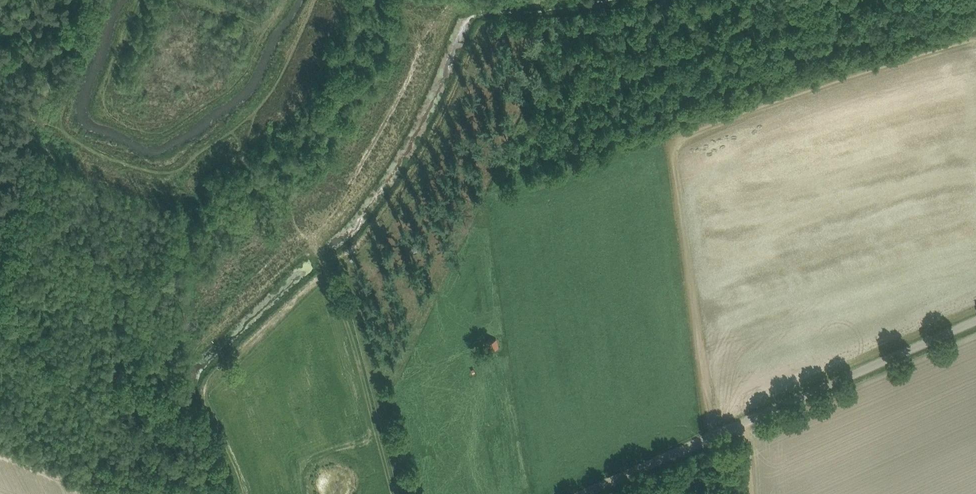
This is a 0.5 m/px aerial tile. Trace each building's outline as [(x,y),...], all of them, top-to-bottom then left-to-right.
[(486,351),(493,349),(499,347),(497,338),(484,342),(486,351)]
